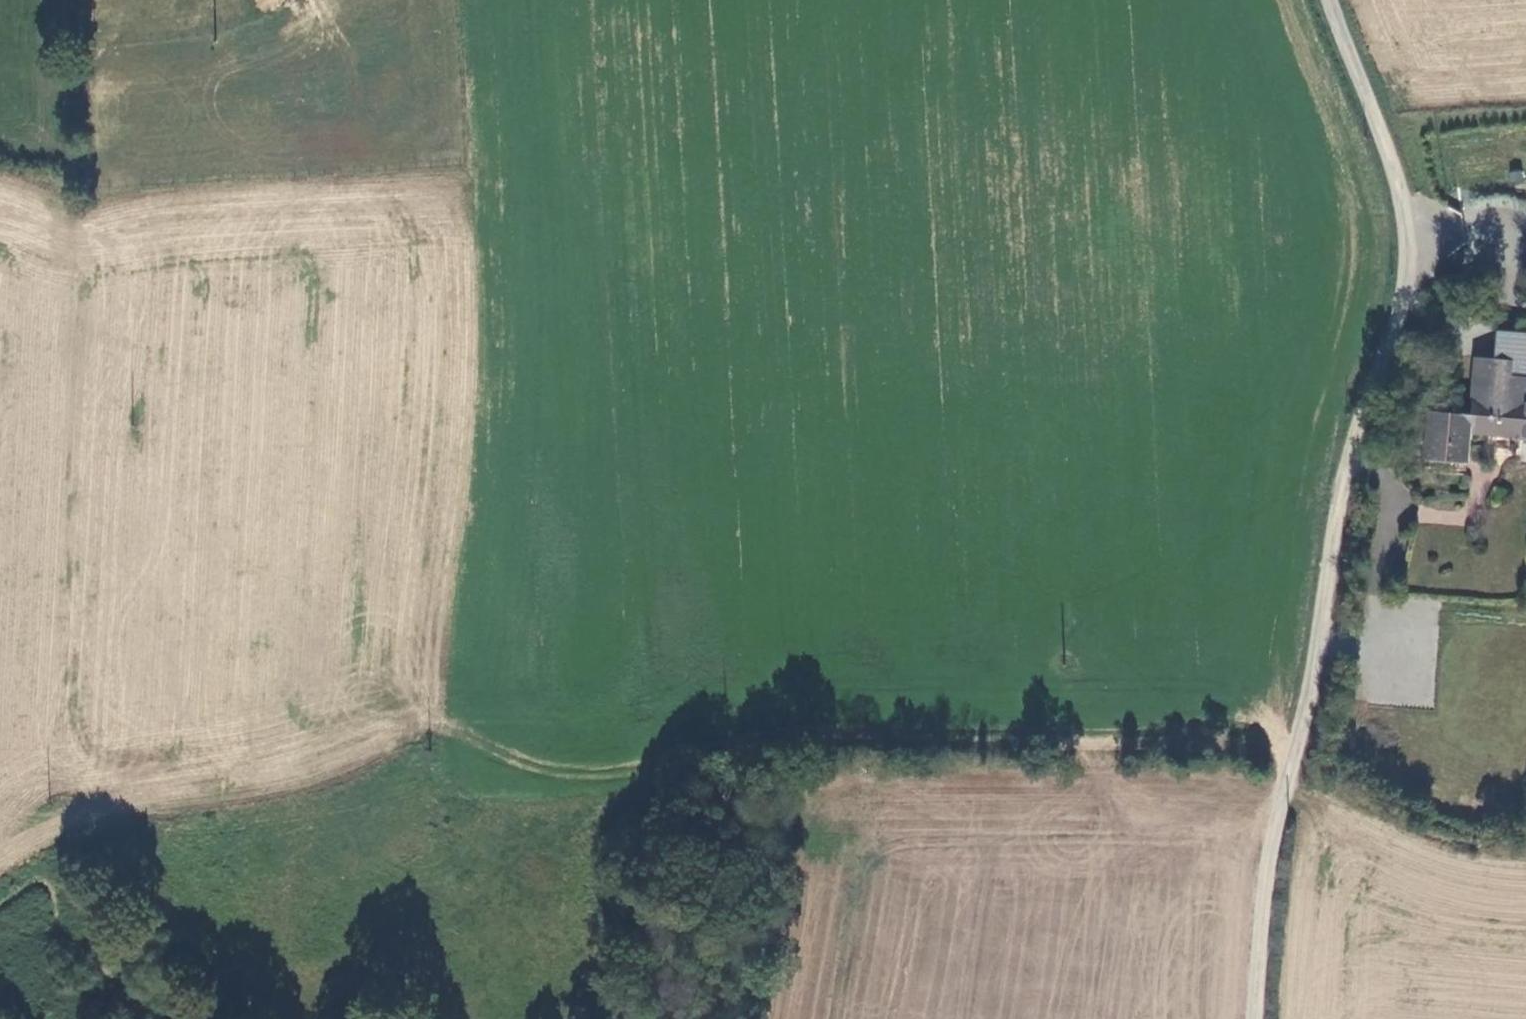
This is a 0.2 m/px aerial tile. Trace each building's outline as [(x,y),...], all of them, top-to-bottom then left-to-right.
[(309,18),(300,0),(260,0),(277,34),(309,18)] [(1469,416),(1427,413),(1423,459),(1408,458),(1406,470),(1431,473),(1455,475),(1455,470),(1464,471),(1468,431),(1522,437),(1525,442),(1525,402),(1525,382),(1525,377),(1508,376),(1509,361),(1475,358),(1469,416)] [(1454,524),(1455,508),(1419,505),(1417,521),(1454,524)]
